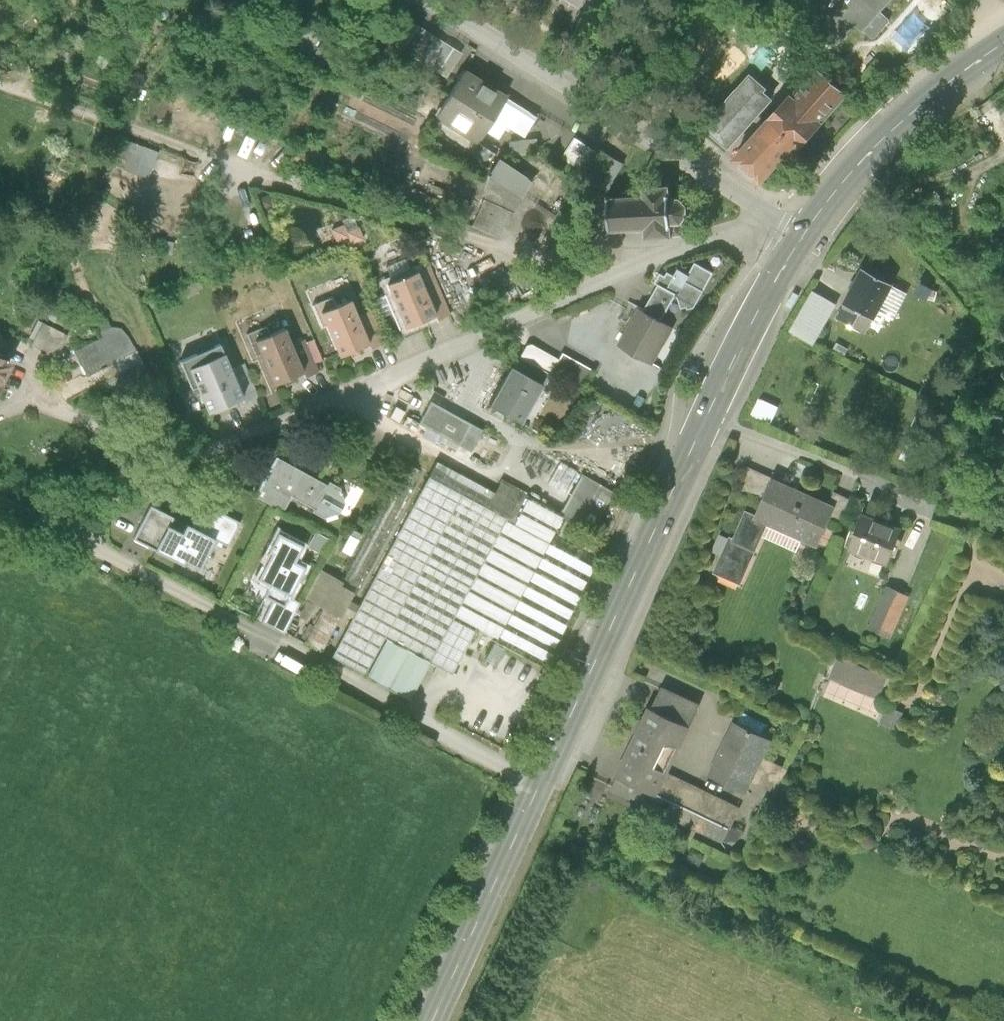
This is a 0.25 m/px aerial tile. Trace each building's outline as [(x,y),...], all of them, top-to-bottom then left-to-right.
[(838,50),(858,29),(874,43),(915,0),(784,0),(838,50)] [(463,55),(409,23),(393,49),(448,80),(463,55)] [(765,194),(852,101),(820,71),(733,164),(765,194)] [(488,86),(465,72),(437,116),(479,144),(486,131),(499,140),(507,127),(524,138),(538,117),(509,100),(488,86)] [(780,102),(755,78),(705,132),(730,156),(780,102)] [(421,119),(353,87),(337,120),(406,152),(421,119)] [(1003,114),(1003,95),(995,101),(1003,114)] [(538,139),(509,143),(510,157),(540,154),(538,139)] [(596,152),(576,139),(563,159),(583,172),(596,152)] [(622,165),(604,155),(589,180),(607,191),(622,165)] [(497,242),(535,184),(501,161),(487,180),(485,198),(474,227),(497,242)] [(475,199),(430,182),(420,208),(465,225),(475,199)] [(648,195),(649,208),(609,210),(610,240),(649,238),(650,248),(674,247),(673,234),(683,233),(689,228),(690,220),(690,213),(685,209),(678,206),(672,206),(671,194),(648,195)] [(898,289),(864,271),(837,320),(871,339),(898,289)] [(418,273),(384,286),(404,337),(438,324),(418,273)] [(351,305),(318,319),(337,366),(371,352),(351,305)] [(676,333),(645,316),(623,355),(653,372),(676,333)] [(62,354),(70,327),(42,319),(34,346),(62,354)] [(90,345),(103,363),(133,342),(120,323),(90,345)] [(283,333),(252,346),(273,393),(304,380),(283,333)] [(525,348),(520,358),(548,373),(582,392),(594,371),(563,353),(559,359),(531,344),(525,348)] [(211,420),(244,406),(222,353),(183,370),(195,397),(200,395),(211,420)] [(520,358),(515,368),(542,383),(548,373),(520,358)] [(515,368),(511,366),(489,405),(521,424),(544,384),(542,383),(515,368)] [(0,367),(0,397),(12,373),(0,367)] [(481,429),(430,401),(418,423),(407,416),(402,424),(435,443),(438,440),(456,450),(459,444),(469,450),(481,429)] [(558,460),(546,482),(565,491),(576,470),(558,460)] [(330,488),(275,461),(255,500),(285,515),(292,500),(318,513),(330,488)] [(740,508),(745,510),(763,474),(743,464),(731,489),(746,497),(740,508)] [(518,509),(438,465),(332,658),(412,701),(518,509)] [(615,494),(583,478),(566,512),(598,528),(615,494)] [(743,513),(715,576),(744,589),(772,527),(823,549),(840,511),(774,482),(757,519),(743,513)] [(170,519),(149,509),(133,543),(154,553),(169,523),(170,519)] [(863,521),(850,554),(892,570),(905,537),(863,521)] [(910,534),(920,542),(930,529),(920,521),(910,534)] [(154,553),(152,556),(199,579),(215,545),(169,523),(154,553)] [(304,563),(268,544),(244,591),(280,610),(304,563)] [(323,649),(351,585),(316,569),(303,598),(321,606),(306,641),(323,649)] [(869,628),(895,636),(909,591),(883,583),(869,628)] [(891,680),(840,658),(822,699),(873,721),(891,680)] [(705,711),(662,690),(616,787),(658,807),(662,801),(672,778),(705,711)] [(774,746),(733,728),(708,785),(750,803),(774,746)] [(742,811),(672,778),(662,801),(732,834),(742,811)]
